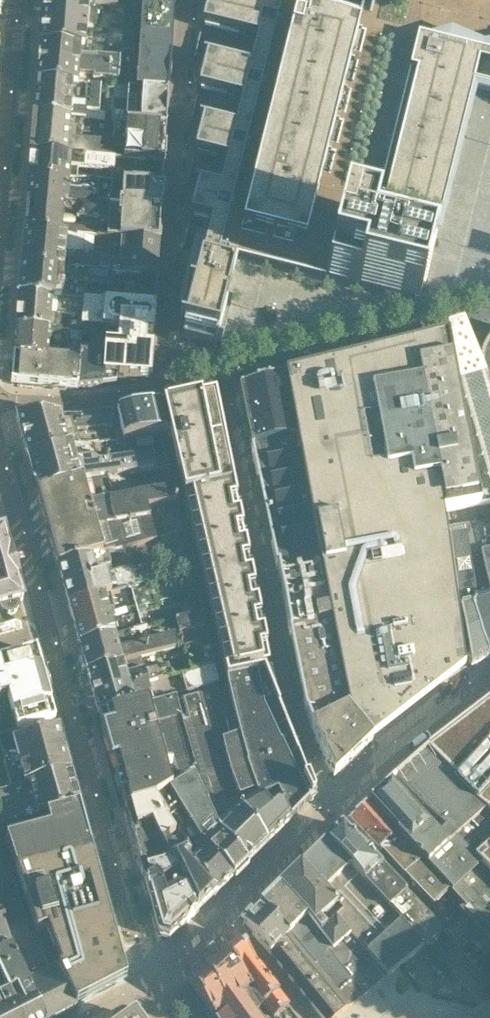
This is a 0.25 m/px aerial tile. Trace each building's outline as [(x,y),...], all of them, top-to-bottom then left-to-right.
[(89,5),(44,0),(43,0),(39,43),(86,48),(89,5)] [(144,4),(143,11),(172,14),(173,0),(144,0),(144,4)] [(175,341),(181,342),(179,348),(212,356),(214,351),(237,260),(264,267),(267,267),(294,274),(297,275),(324,282),(328,282),(355,289),(358,290),(385,297),(388,298),(418,305),(421,293),(426,272),(433,245),(434,242),(441,215),(442,211),(448,184),(449,181),(456,154),(457,151),(463,124),(464,121),(471,93),(489,98),(489,0),(363,0),(358,18),(287,0),(208,0),(207,5),(201,26),(202,26),(256,40),(249,67),(206,57),(205,58),(205,59),(204,63),(201,75),(198,89),(199,90),(241,100),(234,128),(202,120),(202,122),(194,153),(195,153),(226,161),(219,188),(198,183),(198,185),(197,191),(190,216),(191,216),(211,221),(206,241),(190,304),(190,305),(184,304),(175,341)] [(122,51),(139,53),(142,10),(126,9),(122,51)] [(172,14),(143,11),(142,10),(139,53),(169,55),(172,14)] [(86,48),(39,43),(38,62),(121,70),(121,77),(131,78),(132,68),(121,67),(122,58),(97,56),(97,49),(86,48)] [(244,44),(241,57),(250,59),(253,46),(244,44)] [(139,53),(137,90),(167,93),(169,55),(139,53)] [(121,70),(38,62),(36,80),(79,84),(80,76),(94,77),(93,79),(120,80),(119,88),(130,89),(131,78),(121,77),(121,70)] [(79,85),(79,84),(36,80),(33,117),(111,126),(111,123),(99,122),(99,113),(101,114),(102,87),(87,86),(79,85)] [(167,93),(137,90),(130,89),(119,88),(107,87),(106,99),(113,99),(111,123),(111,126),(114,126),(165,132),(166,127),(167,93)] [(33,117),(30,152),(111,162),(112,144),(81,141),(81,134),(113,137),(114,126),(111,126),(33,117)] [(165,133),(165,132),(114,126),(113,137),(112,144),(111,162),(131,164),(132,165),(163,168),(163,163),(159,162),(160,146),(164,146),(164,143),(164,140),(165,137),(165,133)] [(70,181),(75,181),(76,169),(111,173),(131,175),(130,187),(164,191),(165,187),(162,187),(163,168),(132,165),(131,164),(111,162),(30,152),(28,177),(70,181)] [(68,198),(70,181),(28,177),(26,200),(95,207),(95,200),(68,198)] [(164,191),(130,187),(129,187),(123,186),(111,185),(110,209),(159,213),(160,212),(161,212),(161,210),(164,191)] [(26,200),(24,232),(85,238),(107,240),(108,231),(76,228),(77,219),(78,219),(78,220),(108,223),(110,209),(95,207),(26,200)] [(159,216),(159,213),(110,209),(108,223),(108,231),(107,240),(118,241),(139,243),(158,245),(160,217),(160,216),(159,216)] [(112,278),(118,278),(119,267),(117,267),(117,266),(101,265),(101,261),(84,259),(85,238),(24,232),(20,268),(112,278)] [(118,241),(117,266),(117,267),(119,267),(118,278),(137,280),(139,243),(118,241)] [(158,245),(139,243),(137,280),(156,282),(158,245)] [(77,288),(111,291),(112,278),(20,268),(18,296),(76,301),(77,288)] [(156,282),(137,280),(118,278),(112,278),(111,291),(110,305),(154,309),(156,282)] [(18,296),(15,328),(51,331),(60,332),(60,328),(61,317),(77,318),(79,302),(76,301),(18,296)] [(77,318),(76,330),(110,333),(153,336),(153,333),(154,309),(110,305),(79,302),(77,318)] [(15,328),(13,356),(58,360),(59,348),(49,347),(51,331),(15,328)] [(70,333),(69,341),(81,342),(82,332),(70,331),(70,333)] [(110,333),(109,347),(106,386),(116,385),(117,379),(150,381),(152,349),(153,336),(110,333)] [(281,378),(314,560),(339,672),(343,694),(347,711),(346,712),(367,736),(459,664),(454,657),(452,643),(449,627),(451,627),(444,587),(446,587),(445,583),(443,584),(439,549),(441,547),(437,526),(438,525),(436,517),(489,506),(489,501),(450,337),(284,377),(281,378)] [(77,389),(80,358),(81,342),(69,341),(68,341),(66,360),(58,360),(13,356),(11,384),(77,389)] [(489,402),(489,344),(487,348),(484,355),(482,363),(482,370),(483,378),(489,402)] [(105,358),(80,358),(77,389),(106,386),(109,347),(106,347),(105,358)] [(333,778),(372,742),(367,736),(346,712),(347,711),(343,694),(339,672),(314,560),(281,378),(239,389),(238,389),(239,390),(240,396),(242,407),(243,410),(245,418),(248,435),(249,438),(262,502),(276,568),(284,605),(289,633),(292,651),(296,670),(298,680),(302,699),(306,720),(307,720),(333,778)] [(162,406),(161,406),(168,434),(169,434),(225,670),(269,662),(267,648),(267,647),(261,619),(261,618),(255,590),(255,589),(255,588),(255,589),(249,560),(249,559),(243,531),(244,531),(243,530),(242,530),(239,512),(237,501),(237,500),(236,500),(233,483),(231,483),(228,468),(231,468),(230,467),(228,467),(225,454),(224,454),(222,439),(224,438),(223,437),(221,438),(219,424),(218,425),(214,410),(217,409),(216,408),(214,409),(211,395),(162,406)] [(161,406),(154,407),(117,411),(124,440),(161,435),(168,434),(161,406)] [(16,416),(27,456),(68,445),(79,444),(75,427),(115,426),(111,412),(79,415),(16,416)] [(79,446),(79,444),(68,445),(27,456),(36,490),(80,479),(156,467),(155,457),(100,464),(90,458),(101,456),(102,450),(100,444),(79,446)] [(56,560),(57,564),(71,560),(115,549),(156,539),(148,507),(177,502),(173,488),(133,494),(133,496),(115,499),(110,480),(156,473),(156,467),(80,479),(36,490),(56,560)] [(471,524),(489,583),(489,521),(471,524)] [(471,524),(464,525),(478,600),(473,605),(488,659),(489,658),(489,659),(489,658),(489,583),(471,524)] [(464,641),(469,662),(475,666),(488,659),(473,605),(478,600),(464,525),(448,528),(452,560),(458,611),(464,641)] [(1,606),(2,610),(8,614),(15,612),(18,606),(17,602),(20,601),(20,602),(23,601),(22,599),(16,579),(17,579),(10,552),(9,552),(3,533),(4,532),(3,530),(1,531),(0,532),(0,606),(1,606)] [(115,549),(71,560),(57,564),(62,584),(103,575),(133,567),(131,561),(118,564),(115,549)] [(68,604),(131,588),(138,586),(133,567),(103,575),(62,584),(68,604)] [(68,604),(78,643),(157,624),(157,623),(147,626),(147,624),(140,625),(131,588),(68,604)] [(177,633),(206,626),(203,612),(174,619),(177,633)] [(159,632),(157,624),(78,643),(86,670),(100,667),(121,662),(178,648),(173,629),(159,632)] [(189,666),(214,660),(209,640),(184,646),(186,656),(189,666)] [(11,734),(55,720),(49,699),(50,695),(50,690),(49,685),(47,681),(45,677),(42,673),(36,652),(0,662),(0,737),(11,734)] [(194,689),(213,685),(219,683),(214,660),(189,666),(194,689)] [(100,667),(86,670),(93,694),(150,681),(172,676),(169,664),(126,674),(121,662),(100,667)] [(271,669),(266,670),(257,672),(264,707),(265,707),(266,708),(265,708),(309,800),(309,799),(310,800),(311,801),(314,798),(298,756),(292,726),(288,727),(282,698),(277,698),(274,684),(271,669)] [(310,801),(310,800),(309,799),(309,800),(265,708),(264,707),(257,672),(227,678),(228,687),(236,719),(245,752),(247,761),(248,765),(246,765),(259,800),(277,794),(290,821),(290,820),(309,802),(309,801),(310,801)] [(150,681),(93,694),(98,713),(128,706),(147,702),(145,692),(152,690),(150,681)] [(214,690),(200,693),(205,709),(232,798),(267,844),(290,822),(290,821),(277,794),(259,800),(246,765),(248,765),(247,761),(245,752),(236,719),(228,687),(214,690)] [(248,866),(246,864),(247,865),(267,845),(266,844),(267,844),(232,798),(205,709),(200,693),(199,691),(178,697),(183,715),(199,775),(194,778),(216,833),(246,865),(248,867),(248,866)] [(156,798),(170,791),(194,778),(199,775),(183,715),(178,697),(177,694),(157,699),(147,702),(128,706),(141,754),(154,799),(156,798)] [(426,751),(453,779),(448,784),(489,819),(489,704),(428,752),(427,751),(426,751)] [(141,754),(128,706),(98,713),(111,762),(141,754)] [(17,752),(3,756),(11,785),(26,780),(69,769),(58,729),(57,729),(57,728),(55,721),(55,720),(11,734),(17,752)] [(393,781),(473,859),(489,844),(489,820),(448,784),(453,779),(426,751),(393,781)] [(154,799),(141,754),(111,762),(124,808),(154,799)] [(69,769),(11,785),(0,789),(0,827),(48,814),(49,816),(79,808),(69,769)] [(194,778),(170,791),(198,841),(233,877),(235,879),(248,867),(246,865),(216,833),(194,778)] [(465,908),(489,934),(489,875),(473,859),(393,781),(369,802),(398,833),(397,834),(411,849),(412,848),(449,889),(465,908)] [(167,821),(175,835),(177,839),(188,858),(185,861),(217,893),(233,877),(235,879),(233,877),(198,841),(170,791),(156,798),(169,820),(167,821)] [(154,799),(124,808),(144,883),(155,877),(152,872),(157,868),(154,862),(163,857),(168,854),(162,843),(175,835),(167,821),(169,820),(156,798),(154,799)] [(398,833),(369,802),(350,820),(378,850),(380,849),(432,905),(449,889),(412,848),(411,849),(397,834),(398,833)] [(51,826),(6,839),(31,920),(41,917),(61,968),(58,970),(75,1008),(77,1006),(76,1004),(125,979),(94,867),(95,867),(90,849),(90,847),(79,808),(49,816),(51,826)] [(441,932),(341,826),(326,841),(424,947),(425,949),(442,932),(441,932)] [(216,894),(217,893),(185,861),(188,858),(177,839),(175,835),(162,843),(168,854),(199,911),(216,895),(216,894)] [(388,976),(424,947),(326,841),(301,865),(343,910),(335,917),(362,947),(388,976)] [(473,859),(489,875),(489,844),(473,859)] [(197,914),(199,911),(168,854),(163,857),(166,862),(163,864),(175,889),(174,893),(177,901),(187,922),(196,914),(196,913),(197,914)] [(155,877),(144,883),(159,938),(168,940),(187,922),(177,901),(174,893),(175,889),(163,864),(166,862),(163,857),(154,862),(157,868),(152,872),(155,877)] [(75,1008),(58,970),(61,968),(41,917),(31,920),(27,921),(7,858),(0,860),(0,951),(9,947),(19,968),(43,1017),(54,1017),(75,1008)] [(373,988),(388,976),(362,947),(335,917),(343,910),(301,865),(280,886),(335,949),(331,952),(345,968),(353,961),(361,971),(373,988)] [(335,949),(280,886),(263,904),(294,936),(323,972),(336,987),(349,976),(364,996),(373,988),(361,971),(353,961),(345,968),(331,952),(335,949)] [(364,996),(349,976),(336,987),(323,972),(294,936),(263,904),(261,905),(261,906),(243,924),(270,954),(322,1017),(336,1017),(364,996)] [(441,932),(442,932),(459,950),(469,940),(486,958),(489,954),(489,934),(465,908),(441,932)] [(216,949),(270,1017),(295,1017),(244,953),(233,940),(227,939),(217,949),(216,949)] [(21,1017),(43,1017),(19,968),(9,947),(0,951),(0,956),(4,954),(9,965),(0,969),(0,974),(21,1017)] [(216,949),(198,966),(188,976),(187,983),(188,984),(212,1017),(270,1017),(216,949)] [(9,965),(4,954),(0,956),(0,969),(9,965)] [(0,974),(0,1017),(21,1017),(0,974)]
